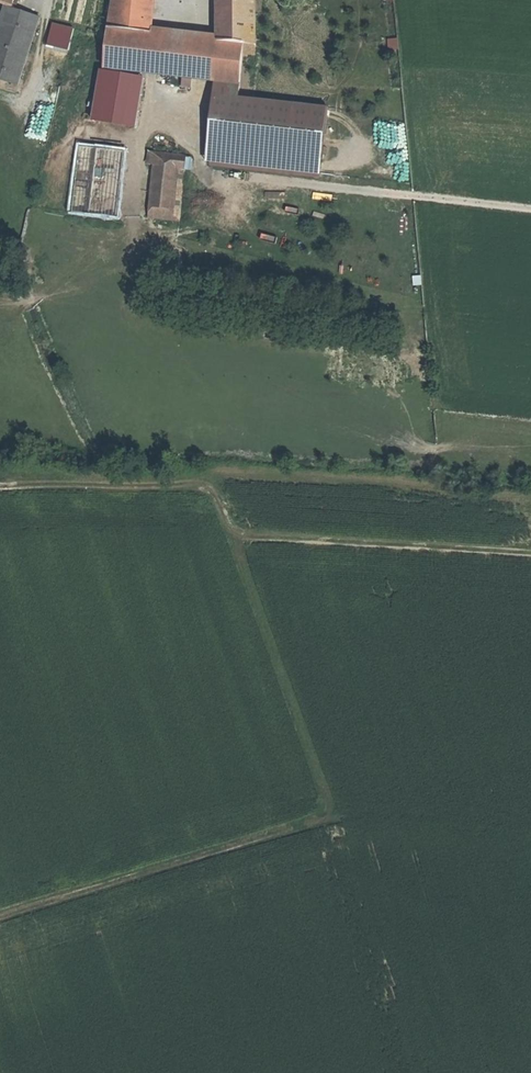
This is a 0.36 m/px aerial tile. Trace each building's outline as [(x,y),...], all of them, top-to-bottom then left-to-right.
[(111,28),(149,32),(152,0),(115,0),(111,28)] [(245,44),(257,46),(256,0),(219,0),(220,41),(245,44)] [(6,7),(0,26),(0,79),(20,86),(41,18),(6,7)] [(54,21),(48,44),(72,50),(78,27),(54,21)] [(149,32),(111,28),(106,69),(216,81),(241,84),(245,44),(220,41),(149,32)] [(240,98),(241,84),(216,81),(207,162),(322,174),(330,108),(240,98)] [(156,165),(186,169),(188,157),(153,152),(151,165),(156,165)] [(126,162),(82,156),(73,211),(117,218),(126,162)] [(180,221),(186,169),(156,165),(150,218),(180,221)]
